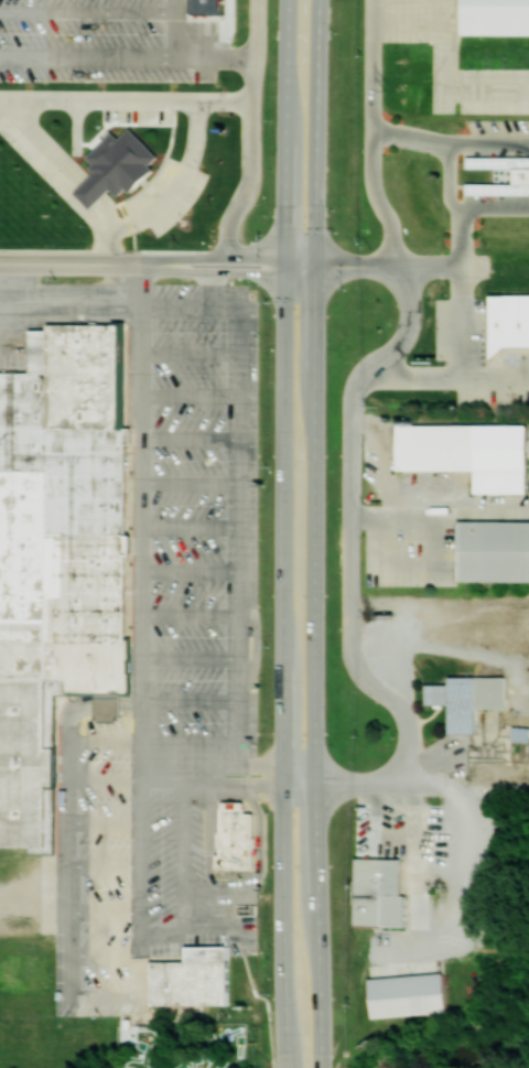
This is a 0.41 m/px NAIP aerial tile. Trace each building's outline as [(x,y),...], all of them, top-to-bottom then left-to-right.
[(187,17),(187,0),(225,0),(226,15),(187,17)] [(465,35),(465,0),(528,0),(528,36),(465,35)] [(163,157),(135,128),(124,139),(117,132),(90,159),(101,171),(79,192),(95,209),(116,189),(124,198),(133,189),(137,193),(161,171),(155,165),(163,157)] [(528,195),(528,157),(468,157),(468,168),(522,168),(522,184),(468,184),(468,195),(528,195)] [(496,294),(496,356),(508,356),(508,348),(528,348),(528,294),(496,294)] [(31,324),(32,368),(0,368),(0,845),(52,844),(51,687),(129,687),(126,323),(31,324)] [(479,471),(479,494),(528,494),(528,424),(401,424),(401,471),(479,471)] [(464,582),(528,582),(528,521),(464,521),(464,582)] [(509,709),(509,677),(453,677),(453,684),(430,684),(430,704),(454,704),(454,733),(481,733),(481,709),(509,709)] [(528,742),(528,727),(516,726),(515,741),(528,742)] [(224,800),(247,800),(247,811),(257,812),(257,866),(220,866),(220,829),(224,829),(224,800)] [(357,855),(407,856),(407,893),(410,893),(410,925),(356,924),(357,855)] [(233,1006),(233,946),(191,946),(191,961),(152,960),(152,1005),(233,1006)] [(373,978),(447,971),(451,1011),(377,1018),(373,978)]
